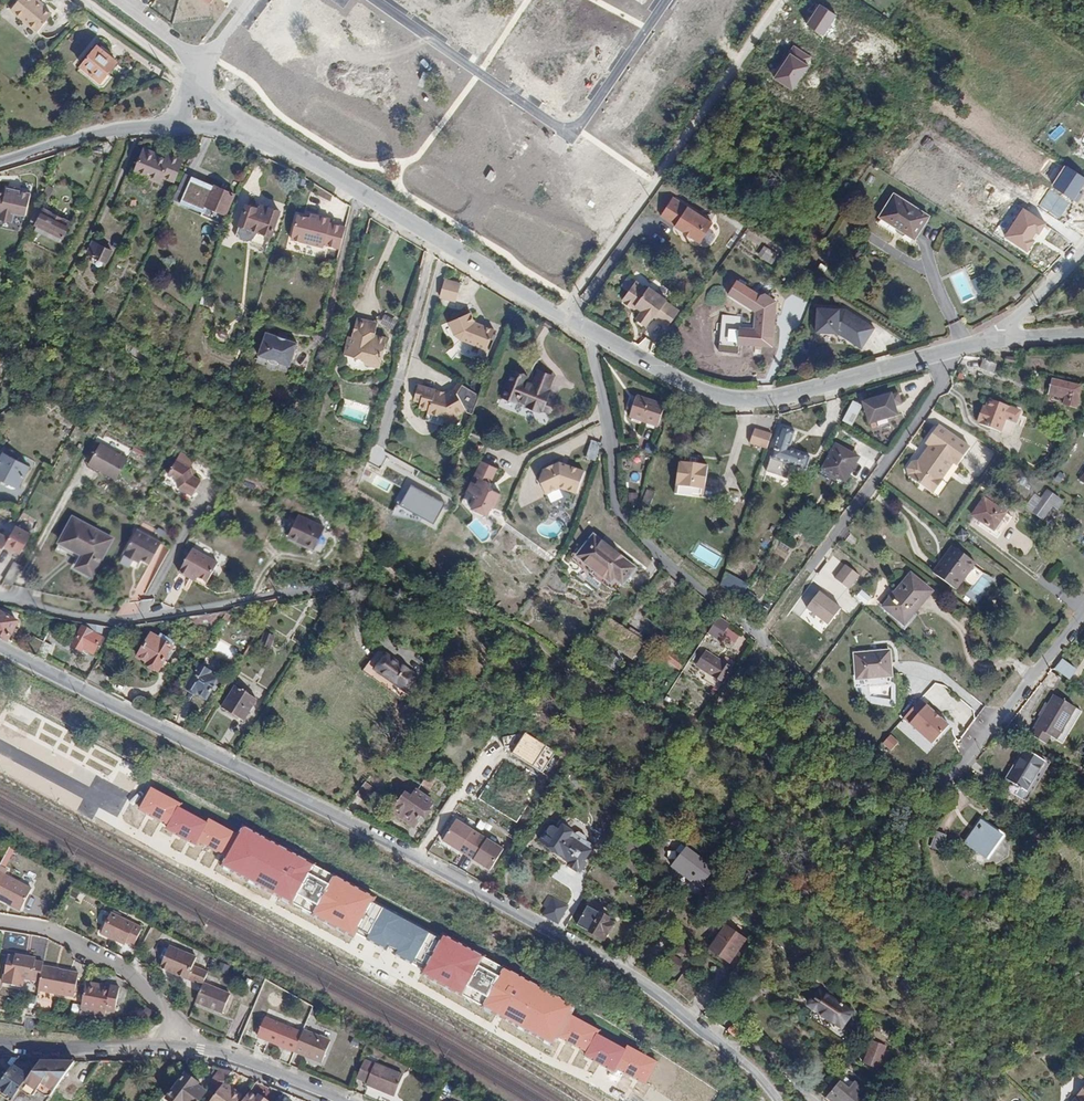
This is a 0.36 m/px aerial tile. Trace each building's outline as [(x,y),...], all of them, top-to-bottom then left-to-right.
[(39,30),(46,22),(53,13),(43,5),(39,2),(41,0),(19,0),(12,9),(39,30)] [(49,23),(46,22),(39,30),(42,33),(49,23)] [(109,73),(118,61),(98,45),(82,65),(102,81),(109,73)] [(79,70),(99,86),(102,81),(82,65),(79,70)] [(657,83),(662,88),(674,75),(668,71),(657,83)] [(114,76),(109,73),(102,81),(99,86),(103,89),(114,76)] [(145,148),(143,151),(157,156),(158,153),(145,148)] [(166,159),(157,156),(143,151),(136,171),(162,181),(164,177),(175,182),(183,161),(167,155),(166,159)] [(50,195),(54,186),(49,183),(45,192),(50,195)] [(205,212),(224,220),(235,194),(216,185),(205,212)] [(1,214),(0,218),(0,226),(19,230),(27,214),(32,193),(7,188),(6,193),(0,192),(0,214),(1,214)] [(915,239),(929,216),(895,194),(881,217),(915,239)] [(701,243),(714,223),(673,197),(661,216),(676,225),(675,226),(685,233),(684,234),(691,238),(692,237),(701,243)] [(271,209),(270,213),(259,209),(248,205),(237,236),(267,247),(280,212),(271,209)] [(44,210),(37,225),(62,237),(64,238),(71,223),(44,210)] [(317,221),(310,220),(298,217),(291,244),(323,251),(324,249),(340,252),(346,228),(330,224),(331,220),(318,217),(317,221)] [(60,242),(62,237),(37,225),(35,231),(60,242)] [(109,262),(113,252),(92,242),(87,252),(109,262)] [(765,246),(759,256),(772,264),(778,255),(765,246)] [(442,289),(458,293),(461,284),(445,280),(442,289)] [(669,327),(680,311),(667,301),(667,300),(649,287),(648,289),(639,282),(626,300),(627,303),(627,304),(632,308),(632,307),(637,307),(643,311),(637,319),(647,326),(653,319),(654,319),(655,317),(669,327)] [(765,294),(759,296),(738,282),(730,293),(757,311),(756,330),(741,329),(740,343),(772,345),(775,300),(765,294)] [(70,296),(72,290),(67,288),(64,293),(70,296)] [(455,301),(458,293),(442,289),(440,297),(455,301)] [(861,349),(863,349),(874,329),(874,326),(843,309),(817,306),(814,334),(837,336),(861,349)] [(470,312),(448,321),(454,334),(458,333),(461,340),(486,349),(493,329),(484,325),(483,326),(476,324),(470,312)] [(378,323),(358,318),(354,336),(348,335),(344,352),(364,358),(363,362),(379,366),(386,339),(374,336),(378,323)] [(652,321),(648,333),(660,338),(664,326),(652,321)] [(279,364),(286,341),(256,330),(248,353),(279,364)] [(1019,365),(1020,359),(1010,357),(1009,362),(1019,365)] [(995,373),(998,364),(984,360),(981,369),(995,373)] [(511,372),(503,397),(518,402),(519,400),(530,403),(528,407),(539,411),(540,408),(544,409),(550,390),(547,389),(551,374),(537,369),(533,384),(525,382),(527,377),(511,372)] [(1083,389),(1083,384),(1055,378),(1053,389),(1069,393),(1067,403),(1080,406),(1083,389)] [(448,427),(458,421),(454,415),(460,412),(459,410),(462,409),(451,391),(445,395),(434,392),(435,390),(418,385),(413,401),(419,402),(418,408),(428,411),(427,414),(443,418),(448,427)] [(897,416),(892,395),(865,402),(870,423),(897,416)] [(516,408),(518,402),(503,397),(501,404),(516,408)] [(658,425),(664,405),(638,397),(632,416),(658,425)] [(991,400),(987,408),(985,414),(983,413),(979,424),(981,424),(980,427),(1002,434),(1012,408),(991,400)] [(366,421),(369,407),(344,402),(341,416),(366,421)] [(843,423),(853,428),(863,407),(853,402),(843,423)] [(1027,414),(1022,428),(1036,433),(1041,419),(1027,414)] [(971,448),(940,424),(926,441),(930,444),(929,447),(957,466),(971,448)] [(796,431),(783,426),(768,472),(788,478),(792,464),(807,469),(811,458),(790,451),(796,431)] [(769,447),(773,433),(757,428),(753,441),(769,447)] [(588,458),(598,462),(602,450),(604,445),(601,444),(594,441),(588,458)] [(121,452),(102,442),(91,462),(110,473),(121,452)] [(859,458),(837,446),(824,469),(847,482),(859,458)] [(957,466),(929,447),(927,449),(929,450),(925,458),(922,456),(919,460),(918,460),(913,460),(909,467),(910,472),(910,473),(909,474),(935,494),(957,466)] [(29,468),(4,454),(0,461),(0,476),(18,486),(29,468)] [(178,460),(171,474),(178,478),(181,486),(195,494),(203,478),(191,472),(190,466),(178,460)] [(494,466),(477,460),(472,475),(477,477),(475,483),(470,481),(465,493),(476,496),(472,507),(473,508),(489,513),(491,505),(494,506),(500,491),(493,489),(489,481),(494,466)] [(705,490),(709,467),(680,463),(676,486),(705,490)] [(579,495),(586,472),(561,464),(544,472),(541,482),(548,496),(562,489),(579,495)] [(432,508),(439,497),(423,488),(416,499),(432,508)] [(1047,491),(1033,511),(1040,517),(1047,508),(1050,510),(1053,505),(1058,509),(1064,502),(1047,491)] [(994,534),(1002,523),(1006,527),(1013,518),(1007,514),(1011,509),(1005,504),(1006,503),(991,492),(973,514),(983,522),(981,525),(994,534)] [(476,496),(465,493),(461,504),(472,507),(476,496)] [(489,513),(473,508),(475,514),(482,516),(489,513)] [(1050,510),(1047,508),(1040,517),(1044,519),(1050,510)] [(298,516),(289,537),(316,548),(314,552),(324,556),(334,532),(298,516)] [(77,567),(92,575),(112,538),(74,517),(61,542),(84,554),(77,567)] [(998,537),(1006,527),(1002,523),(994,534),(998,537)] [(0,531),(0,553),(4,546),(20,554),(31,532),(15,524),(9,535),(0,531)] [(142,558),(151,563),(162,543),(138,529),(124,554),(135,560),(138,556),(142,558)] [(624,584),(636,570),(595,537),(580,556),(612,582),(616,577),(624,584)] [(195,544),(181,568),(190,573),(193,568),(201,573),(209,577),(219,557),(195,544)] [(977,564),(954,547),(934,573),(958,590),(977,564)] [(219,557),(209,577),(209,578),(220,558),(219,557)] [(13,584),(23,567),(11,561),(1,578),(13,584)] [(835,579),(849,591),(860,576),(846,565),(835,579)] [(201,573),(193,568),(190,573),(198,577),(201,573)] [(966,599),(980,605),(992,579),(978,572),(966,599)] [(722,586),(741,600),(749,585),(726,573),(722,586)] [(930,591),(912,576),(886,607),(903,621),(918,604),(919,605),(930,591)] [(862,590),(856,598),(866,606),(872,598),(862,590)] [(806,613),(831,628),(843,608),(818,593),(806,613)] [(190,627),(221,621),(226,613),(227,611),(188,617),(190,627)] [(8,640),(18,623),(0,613),(0,635),(8,640)] [(232,616),(226,613),(221,621),(227,625),(232,616)] [(719,641),(729,624),(718,617),(707,633),(719,641)] [(103,627),(85,623),(83,627),(102,638),(103,627)] [(102,638),(83,627),(72,646),(82,652),(84,649),(93,654),(102,638)] [(672,645),(678,638),(667,630),(662,637),(672,645)] [(174,641),(159,632),(156,637),(151,634),(137,658),(147,664),(146,665),(158,672),(174,641)] [(260,644),(270,649),(275,636),(264,632),(260,644)] [(35,638),(28,649),(37,654),(43,642),(35,638)] [(43,642),(37,654),(46,658),(52,646),(43,642)] [(669,649),(662,657),(680,671),(686,662),(669,649)] [(418,676),(378,650),(363,672),(402,699),(418,676)] [(707,650),(700,660),(717,672),(714,676),(724,682),(734,669),(733,669),(737,663),(728,657),(724,662),(707,650)] [(893,678),(891,650),(853,653),(855,681),(893,678)] [(714,676),(717,672),(700,660),(698,664),(714,676)] [(1059,669),(1069,678),(1075,670),(1065,662),(1059,669)] [(212,674),(198,666),(186,686),(206,698),(218,679),(211,675),(212,674)] [(94,667),(87,679),(102,687),(108,675),(94,667)] [(257,699),(235,686),(222,708),(244,721),(257,699)] [(1051,736),(1057,740),(1075,708),(1055,696),(1032,735),(1046,744),(1051,736)] [(926,755),(952,730),(923,700),(897,725),(926,755)] [(1082,712),(1075,708),(1057,740),(1063,744),(1082,712)] [(525,732),(512,754),(543,773),(556,751),(525,732)] [(883,744),(892,753),(900,744),(891,735),(883,744)] [(1003,788),(1023,799),(1045,761),(1025,749),(1003,788)] [(405,752),(399,762),(418,774),(424,764),(405,752)] [(1049,763),(1045,761),(1023,799),(1028,801),(1049,763)] [(366,782),(356,794),(367,802),(377,791),(366,782)] [(181,804),(151,788),(139,811),(167,826),(165,829),(197,846),(198,843),(227,859),(223,866),(353,937),(357,930),(427,969),(423,975),(552,1045),(557,1037),(586,1053),(584,1056),(616,1073),(617,1070),(646,1085),(659,1062),(628,1045),(626,1049),(599,1034),(601,1031),(572,1015),(576,1007),(444,936),(441,940),(372,902),(375,897),(243,825),(238,834),(209,818),(207,822),(179,807),(181,804)] [(406,793),(394,811),(413,825),(421,815),(425,819),(431,811),(428,809),(432,802),(417,792),(413,798),(406,793)] [(491,870),(505,847),(456,818),(442,840),(491,870)] [(1004,836),(981,821),(966,844),(990,859),(1004,836)] [(569,838),(573,832),(564,825),(560,831),(554,827),(551,827),(548,832),(547,831),(541,839),(560,852),(557,856),(567,864),(571,860),(572,860),(583,844),(574,838),(572,840),(569,838)] [(946,835),(937,831),(931,848),(940,852),(946,835)] [(714,868),(683,844),(678,850),(683,854),(673,866),(699,887),(714,868)] [(0,866),(0,898),(21,908),(31,888),(4,874),(6,870),(0,866)] [(550,896),(542,912),(558,920),(566,904),(550,896)] [(560,922),(568,926),(576,911),(568,907),(560,922)] [(611,919),(612,918),(599,910),(587,931),(605,941),(616,922),(611,919)] [(144,925),(115,911),(105,930),(126,940),(127,938),(135,943),(144,925)] [(710,949),(729,962),(746,939),(726,925),(710,949)] [(196,957),(171,944),(160,963),(186,976),(196,957)] [(729,962),(710,949),(706,954),(726,968),(729,962)] [(9,980),(37,986),(42,964),(42,962),(34,961),(35,957),(14,953),(9,980)] [(663,968),(676,975),(681,966),(668,959),(663,968)] [(78,973),(42,964),(37,986),(37,989),(73,998),(78,973)] [(1083,975),(1077,972),(1071,984),(1077,987),(1083,975)] [(109,987),(85,982),(81,1004),(105,1009),(105,1007),(123,1011),(127,988),(110,984),(109,987)] [(230,994),(203,983),(195,1000),(222,1012),(230,994)] [(818,991),(809,1006),(841,1027),(851,1011),(818,991)] [(26,1018),(25,1029),(34,1031),(35,1019),(30,1019),(26,1018)] [(293,1051),(302,1032),(302,1031),(275,1019),(267,1038),(293,1051)] [(328,1043),(302,1032),(293,1051),(302,1054),(303,1052),(310,1055),(309,1057),(320,1062),(328,1043)] [(872,1066),(880,1042),(872,1039),(863,1062),(872,1066)] [(887,1044),(880,1042),(872,1066),(878,1068),(887,1044)] [(39,1061),(31,1073),(29,1077),(22,1088),(30,1094),(35,1094),(38,1090),(45,1095),(52,1095),(75,1062),(39,1061)] [(373,1065),(363,1061),(356,1078),(366,1083),(365,1084),(392,1097),(401,1076),(374,1063),(373,1065)] [(15,1098),(22,1088),(29,1077),(21,1072),(13,1066),(0,1084),(0,1088),(15,1098)] [(21,1072),(29,1077),(31,1073),(24,1068),(21,1072)] [(210,1079),(218,1092),(226,1081),(233,1071),(219,1068),(210,1079)] [(186,1074),(168,1099),(170,1100),(199,1100),(206,1091),(197,1085),(198,1083),(186,1074)] [(862,1096),(858,1092),(864,1085),(854,1077),(848,1084),(839,1077),(826,1095),(833,1100),(865,1100),(866,1099),(862,1096)] [(218,1092),(211,1100),(240,1100),(244,1095),(226,1081),(218,1092)] [(15,1098),(14,1100),(48,1100),(52,1095),(45,1095),(38,1090),(35,1094),(30,1094),(22,1088),(15,1098)] [(1076,1100),(1083,1100),(1083,1090),(1076,1100)] [(258,1097),(257,1098),(249,1093),(243,1100),(264,1100),(258,1097)]
